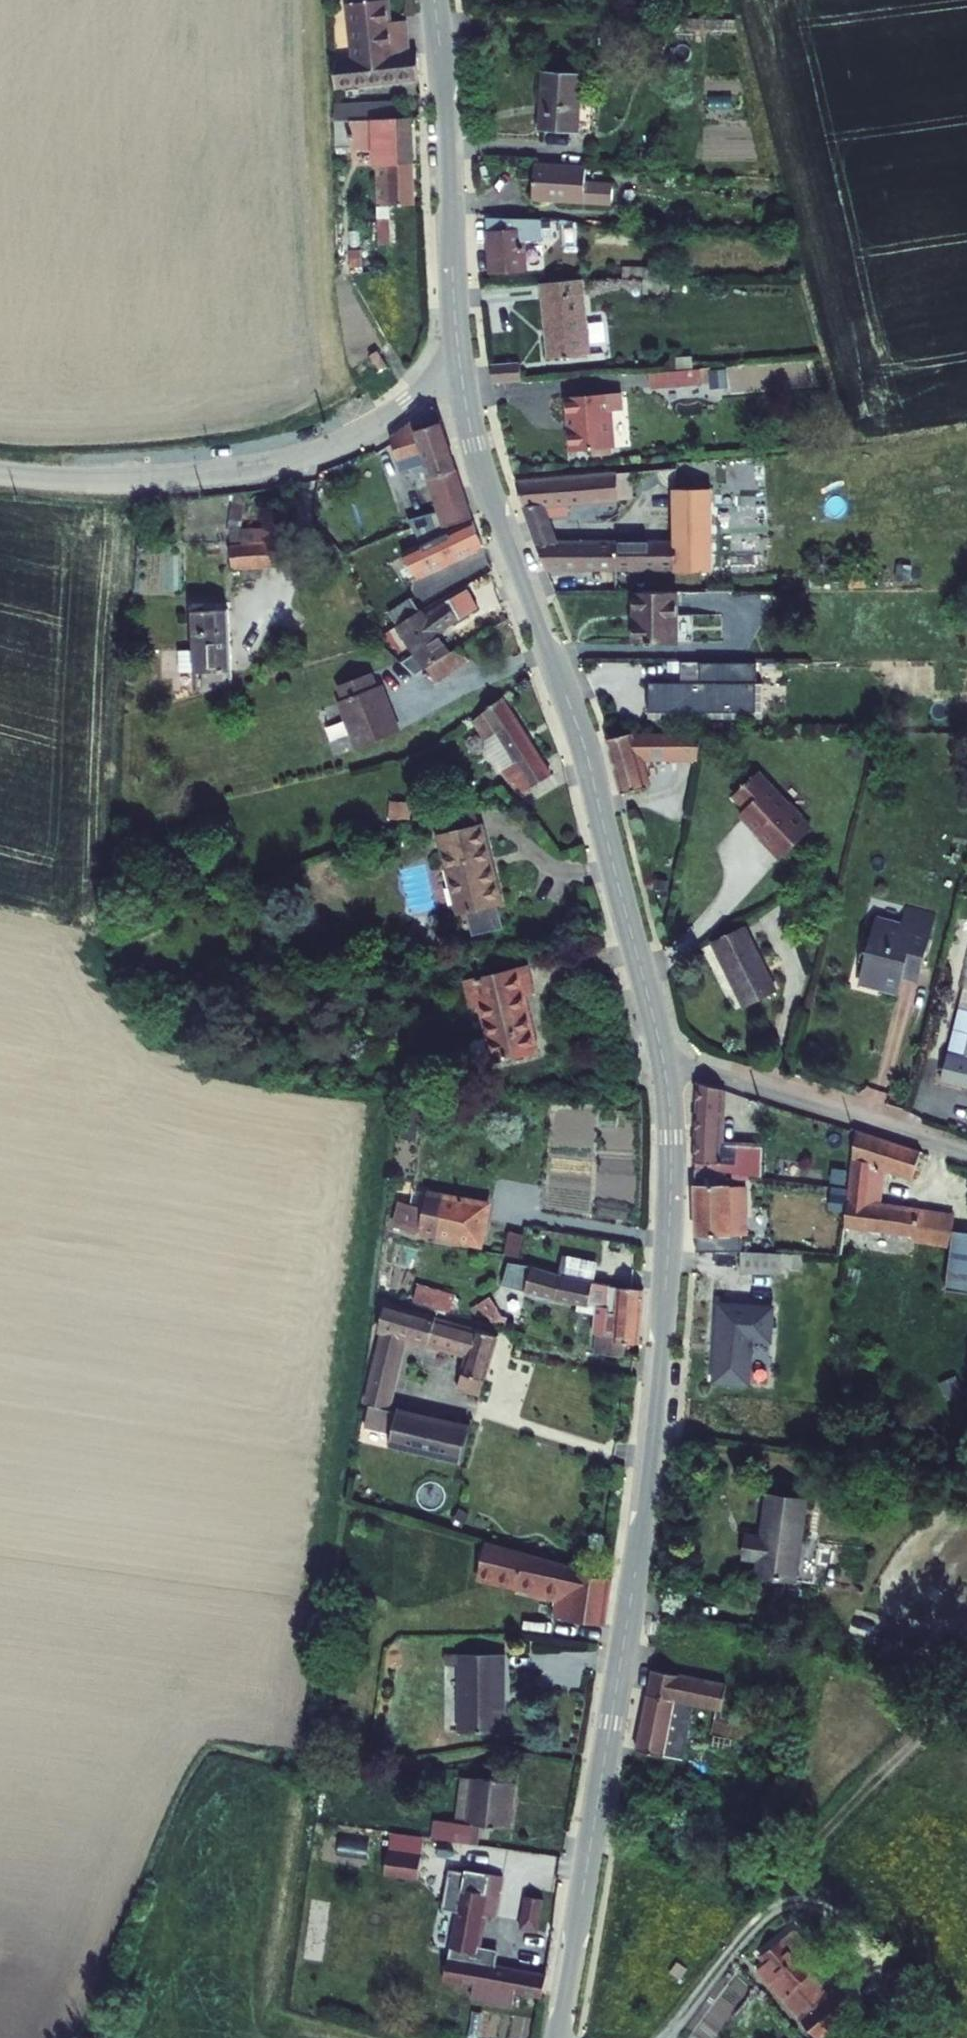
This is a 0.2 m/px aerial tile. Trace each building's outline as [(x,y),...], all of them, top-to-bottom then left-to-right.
[(360,61),(419,55),(416,29),(399,31),(395,0),(364,0),(359,1),(360,14),(355,15),(360,61)] [(342,68),(342,91),(427,81),(427,62),(420,62),(419,55),(360,61),(360,66),(342,68)] [(532,126),(571,125),(569,71),(530,71),(532,126)] [(368,125),(381,125),(414,124),(413,109),(368,109),(368,125)] [(381,125),(383,169),(418,169),(417,124),(414,124),(381,125)] [(343,160),(358,160),(357,126),(342,126),(343,160)] [(527,163),(525,196),(605,201),(606,185),(578,183),(579,167),(527,163)] [(398,210),(419,210),(418,169),(383,169),(385,211),(398,210)] [(398,210),(385,211),(385,225),(399,224),(398,210)] [(387,277),(400,276),(399,224),(385,225),(387,277)] [(483,266),(503,266),(500,225),(481,226),(483,266)] [(542,356),(580,354),(576,279),(537,281),(542,356)] [(720,368),(668,371),(669,387),(721,384),(720,368)] [(584,398),(588,452),(633,449),(630,412),(641,411),(640,394),(584,398)] [(434,472),(451,536),(478,522),(443,406),(400,444),(406,463),(429,457),(434,472)] [(410,478),(434,472),(429,457),(406,463),(410,478)] [(522,483),(534,522),(557,522),(553,508),(639,505),(637,476),(522,483)] [(714,542),(714,571),(737,571),(737,542),(773,541),(773,490),(714,491),(714,542)] [(542,546),(551,573),(676,572),(676,576),(714,576),(714,571),(714,542),(714,491),(681,491),(681,498),(673,498),(673,516),(679,516),(679,545),(563,546),(542,546)] [(542,546),(563,546),(557,522),(534,522),(542,546)] [(400,567),(412,591),(487,549),(479,525),(428,553),(412,561),(400,567)] [(408,553),(412,561),(428,553),(423,545),(408,553)] [(235,573),(290,573),(289,547),(234,548),(235,573)] [(636,620),(636,641),(678,641),(678,597),(640,598),(640,621),(636,620)] [(413,672),(420,680),(431,674),(439,669),(452,661),(449,656),(438,637),(478,614),(468,598),(429,622),(425,618),(406,629),(404,630),(425,664),(413,672)] [(399,616),(406,629),(425,618),(418,605),(399,616)] [(195,680),(195,691),(234,688),(232,637),(231,609),(195,610),(195,658),(195,680)] [(439,669),(431,674),(440,689),(474,669),(465,653),(462,655),(452,661),(439,669)] [(195,658),(180,658),(180,680),(195,680),(195,658)] [(761,687),(761,667),(705,667),(705,687),(654,686),(654,716),(760,716),(761,687)] [(377,679),(343,693),(348,707),(345,708),(364,755),(405,738),(386,691),(383,693),(377,679)] [(512,776),(530,803),(558,785),(507,705),(480,725),(493,744),(488,747),(508,779),(512,776)] [(628,735),(611,741),(626,795),(652,788),(646,762),(693,760),(694,771),(707,770),(708,735),(628,735)] [(778,857),(812,827),(756,770),(735,788),(747,802),(742,807),(741,810),(741,813),(744,815),(747,814),(749,813),(752,817),(752,820),(762,832),(759,835),(778,857)] [(439,828),(442,843),(486,832),(482,817),(439,828)] [(461,920),(504,909),(486,832),(442,843),(461,920)] [(940,921),(913,913),(907,936),(882,930),(869,982),(890,987),(887,996),(903,1000),(910,973),(927,977),(940,921)] [(750,1013),(780,998),(749,935),(718,950),(750,1013)] [(484,1012),(498,1070),(541,1060),(528,1001),(537,999),(531,975),(468,991),(474,1015),(484,1012)] [(959,1054),(952,1080),(966,1083),(966,1056),(959,1054)] [(733,1099),(707,1092),(708,1167),(774,1181),(774,1155),(733,1155),(733,1099)] [(932,1157),(864,1135),(857,1197),(851,1250),(866,1251),(867,1239),(937,1245),(940,1217),(880,1209),(885,1173),(924,1185),(932,1157)] [(756,1179),(708,1169),(708,1256),(752,1261),(756,1261),(756,1179)] [(499,1211),(453,1204),(451,1211),(450,1220),(425,1217),(423,1237),(492,1250),(499,1211)] [(959,1219),(940,1217),(937,1245),(955,1247),(956,1247),(958,1225),(959,1219)] [(958,1225),(956,1247),(955,1247),(952,1285),(966,1287),(966,1226),(958,1225)] [(556,1273),(516,1266),(513,1289),(594,1303),(592,1330),(596,1331),(594,1348),(606,1351),(606,1342),(607,1331),(603,1330),(606,1282),(598,1281),(556,1273)] [(454,1311),(460,1293),(422,1280),(416,1298),(454,1311)] [(611,1284),(607,1331),(606,1342),(613,1342),(638,1346),(642,1300),(640,1286),(611,1284)] [(489,1316),(498,1326),(506,1319),(498,1309),(489,1316)] [(503,1343),(392,1313),(387,1340),(391,1341),(379,1398),(377,1398),(373,1425),(389,1429),(413,1346),(431,1351),(431,1348),(475,1361),(466,1397),(487,1402),(503,1343)] [(722,1381),(752,1384),(754,1360),(770,1362),(772,1337),(757,1336),(727,1333),(722,1381)] [(467,1474),(478,1436),(403,1416),(394,1452),(467,1474)] [(762,1531),(747,1530),(745,1551),(761,1553),(759,1567),(798,1570),(803,1492),(765,1490),(762,1531)] [(506,1548),(483,1541),(482,1546),(477,1576),(485,1578),(552,1593),(550,1615),(601,1624),(609,1578),(572,1571),(574,1567),(532,1556),(506,1548)] [(520,1658),(474,1657),(474,1736),(515,1737),(515,1702),(520,1702),(520,1658)] [(666,1674),(661,1699),(685,1703),(705,1707),(736,1712),(740,1687),(666,1674)] [(661,1699),(660,1699),(651,1757),(678,1761),(695,1764),(705,1707),(685,1703),(661,1699)] [(478,1821),(446,1816),(443,1835),(482,1842),(486,1822),(520,1828),(528,1783),(485,1776),(478,1821)] [(434,1854),(401,1848),(398,1868),(430,1874),(434,1854)] [(473,1876),(457,1873),(450,1912),(465,1916),(456,1961),(457,1961),(453,1984),(484,1990),(482,2003),(523,2010),(526,1998),(553,2002),(557,1977),(558,1973),(503,1963),(505,1951),(484,1947),(490,1920),(503,1922),(511,1881),(474,1873),(473,1876)] [(551,1904),(532,1900),(526,1932),(544,1936),(551,1904)] [(778,1963),(769,1971),(790,1999),(820,1974),(834,1991),(838,1988),(824,1971),(831,1965),(803,1930),(773,1956),(778,1963)] [(857,2018),(834,1991),(820,1974),(790,1999),(820,2037),(834,2037),(857,2018)] [(843,1994),(838,1988),(834,1991),(857,2018),(867,2010),(850,1989),(843,1994)]
